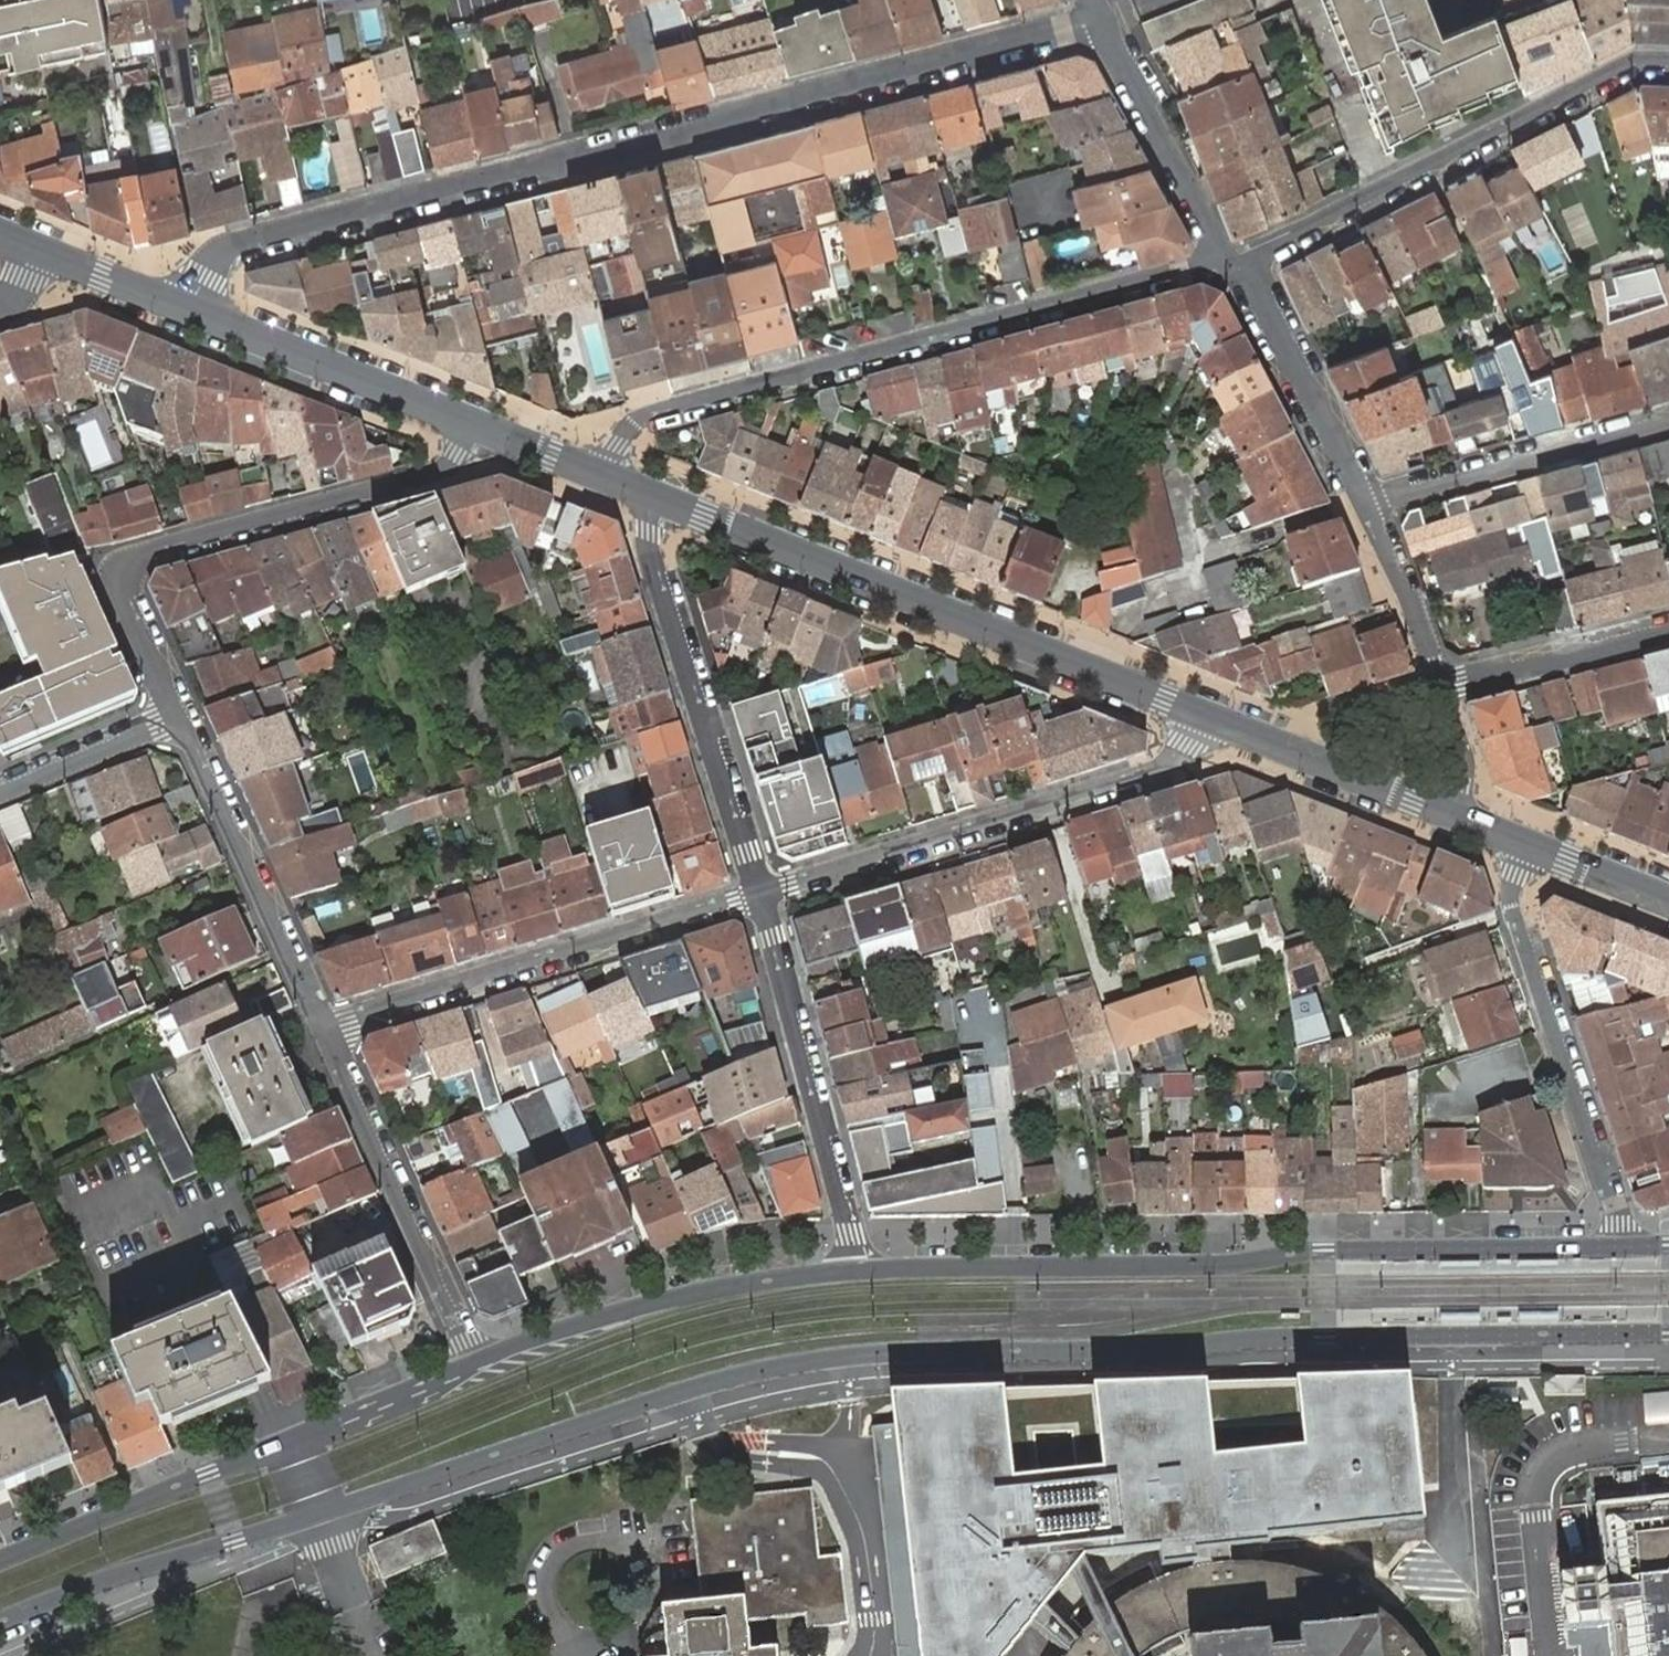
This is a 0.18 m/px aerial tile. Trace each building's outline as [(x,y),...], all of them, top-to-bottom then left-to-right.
[(101,0),(0,0),(0,51),(7,49),(12,69),(41,62),(46,87),(69,82),(91,77),(114,71),(101,0)] [(127,16),(110,19),(114,41),(155,35),(149,0),(124,0),(127,16)] [(155,35),(158,50),(187,45),(182,7),(180,0),(149,0),(155,35)] [(519,8),(520,9),(524,19),(529,35),(549,28),(547,21),(564,16),(558,0),(549,0),(525,6),(519,8)] [(625,17),(634,45),(621,49),(620,44),(611,48),(612,52),(625,94),(667,82),(657,53),(650,28),(645,12),(643,4),(642,0),(620,0),(625,17)] [(689,15),(705,8),(701,0),(683,0),(689,15)] [(751,4),(745,5),(758,44),(777,38),(777,37),(774,29),(764,0),(750,0),(751,4)] [(903,46),(888,0),(859,0),(860,4),(839,11),(840,11),(841,15),(855,59),(870,54),(880,52),(878,45),(884,43),(885,50),(903,46)] [(943,36),(931,0),(888,0),(903,46),(943,36)] [(969,29),(983,25),(974,0),(959,0),(969,29)] [(1000,21),(993,0),(974,0),(983,25),(1000,21)] [(1067,0),(1017,0),(1022,15),(1068,3),(1067,0)] [(1154,49),(1166,44),(1212,26),(1230,19),(1251,11),(1255,9),(1251,0),(1197,0),(1143,22),(1154,49)] [(1517,74),(1500,24),(1496,14),(1442,35),(1429,0),(1324,0),(1352,70),(1366,64),(1372,79),(1360,84),(1382,137),(1387,135),(1390,143),(1430,121),(1429,117),(1433,116),(1459,105),(1458,101),(1489,89),(1487,86),(1517,74)] [(1563,76),(1595,60),(1573,0),(1543,0),(1537,3),(1543,19),(1563,76)] [(1595,60),(1633,41),(1626,0),(1608,0),(1591,7),(1588,0),(1573,0),(1595,60)] [(1633,41),(1668,42),(1668,0),(1626,0),(1633,41)] [(1537,21),(1543,19),(1537,3),(1514,7),(1518,17),(1524,34),(1540,28),(1537,21)] [(1292,6),(1278,11),(1290,42),(1304,36),(1292,6)] [(839,11),(838,8),(820,13),(817,7),(794,15),(797,22),(774,29),(777,37),(777,38),(779,45),(790,76),(855,59),(841,15),(840,11),(839,11)] [(1517,74),(1525,95),(1563,76),(1543,19),(1537,21),(1540,28),(1524,34),(1518,17),(1514,7),(1496,14),(1500,24),(1517,74)] [(273,23),(287,86),(312,77),(332,71),(326,39),(320,8),(301,12),(301,17),(273,23)] [(520,9),(485,18),(488,29),(524,19),(520,9)] [(1255,20),(1251,11),(1230,19),(1233,27),(1255,20)] [(301,12),(273,17),(273,23),(301,17),(301,12)] [(1261,35),(1255,20),(1233,27),(1238,40),(1239,40),(1251,69),(1253,75),(1264,71),(1252,39),(1261,35)] [(277,89),(287,86),(273,23),(245,28),(229,32),(233,55),(240,89),(267,83),(269,91),(277,89)] [(1212,26),(1166,44),(1189,97),(1251,69),(1239,40),(1238,40),(1220,47),(1212,26)] [(420,35),(410,37),(412,45),(421,43),(420,35)] [(675,106),(715,95),(701,51),(698,42),(657,53),(667,82),(675,106)] [(187,45),(158,50),(163,78),(171,124),(174,124),(186,120),(183,105),(193,103),(187,45)] [(772,80),(790,76),(779,45),(762,51),(772,80)] [(418,93),(406,46),(385,54),(373,58),(384,100),(392,129),(392,130),(400,128),(395,109),(420,100),(418,93)] [(715,95),(731,91),(717,46),(701,51),(715,95)] [(584,106),(625,94),(612,52),(592,58),(593,63),(578,67),(577,62),(560,67),(572,108),(584,105),(584,106)] [(1062,101),(1049,104),(1051,109),(1053,109),(1113,94),(1095,60),(1080,54),(1042,65),(1062,101)] [(373,58),(339,69),(349,109),(352,108),(357,123),(373,118),(368,104),(384,100),(373,58)] [(510,58),(491,62),(497,88),(511,149),(543,140),(559,136),(549,104),(535,108),(528,79),(516,82),(510,58)] [(1035,66),(977,81),(989,125),(1034,114),(1042,111),(1051,109),(1049,104),(1035,66)] [(148,69),(114,75),(116,86),(121,85),(149,80),(148,69)] [(312,77),(287,86),(277,89),(285,123),(343,110),(345,117),(351,115),(349,109),(339,69),(332,71),(312,77)] [(1189,97),(1184,100),(1180,101),(1194,135),(1229,119),(1264,101),(1253,75),(1251,69),(1189,97)] [(114,71),(91,77),(94,91),(116,86),(114,75),(114,71)] [(225,105),(235,102),(229,73),(211,77),(217,108),(225,105)] [(69,82),(71,96),(94,91),(91,77),(69,82)] [(471,77),(462,80),(466,97),(467,101),(480,156),(511,149),(497,88),(475,94),(471,77)] [(972,82),(927,95),(941,147),(986,137),(972,82)] [(1643,85),(1636,88),(1653,150),(1663,150),(1662,144),(1668,144),(1668,85),(1643,85)] [(1653,150),(1636,88),(1608,102),(1625,158),(1653,150)] [(285,123),(277,89),(269,91),(250,97),(235,102),(225,105),(236,151),(265,145),(273,181),(278,179),(285,208),(303,203),(293,158),(290,148),(288,139),(285,123)] [(427,91),(418,93),(420,100),(423,112),(437,168),(480,156),(467,101),(431,110),(427,91)] [(1113,94),(1053,109),(1063,146),(1078,142),(1131,127),(1113,94)] [(927,95),(901,101),(920,172),(937,167),(935,161),(928,163),(926,152),(941,147),(927,95)] [(645,100),(628,105),(632,117),(649,113),(645,100)] [(901,101),(862,111),(876,160),(881,183),(892,180),(885,154),(901,150),(904,159),(906,159),(910,175),(920,172),(901,101)] [(1264,101),(1229,119),(1243,155),(1279,139),(1290,135),(1288,128),(1276,133),(1264,101)] [(186,120),(174,124),(184,171),(196,231),(251,217),(244,187),(212,194),(206,166),(226,161),(238,159),(236,151),(225,105),(217,108),(186,120)] [(1308,115),(1313,126),(1335,117),(1331,106),(1308,115)] [(1042,111),(1034,114),(1052,149),(1063,146),(1053,109),(1051,109),(1042,111)] [(862,111),(816,123),(828,173),(876,160),(862,111)] [(349,191),(368,186),(351,115),(345,117),(339,119),(344,140),(336,144),(349,191)] [(1229,119),(1194,135),(1207,170),(1243,155),(1229,119)] [(9,193),(38,205),(27,171),(62,159),(62,156),(59,145),(54,122),(42,125),(47,140),(0,153),(0,162),(9,193)] [(816,123),(697,155),(708,197),(722,251),(775,237),(781,236),(778,220),(815,211),(807,179),(828,173),(816,123)] [(1141,147),(1131,127),(1078,142),(1083,162),(1141,147)] [(405,176),(425,171),(415,128),(393,134),(405,176)] [(393,134),(392,130),(392,129),(377,133),(382,152),(390,180),(405,176),(393,134)] [(1557,142),(1551,132),(1543,136),(1549,147),(1519,161),(1542,205),(1557,197),(1547,179),(1562,171),(1577,164),(1592,156),(1579,131),(1557,142)] [(1207,170),(1220,202),(1255,188),(1293,174),(1279,139),(1243,155),(1207,170)] [(78,141),(59,145),(62,156),(81,152),(78,141)] [(1662,144),(1663,150),(1653,150),(1657,178),(1668,177),(1668,144),(1662,144)] [(998,151),(1001,162),(1009,160),(1015,159),(1012,147),(998,151)] [(1151,165),(1141,147),(1083,162),(1088,182),(1119,174),(1151,165)] [(81,155),(83,167),(116,161),(113,149),(81,155)] [(81,155),(81,152),(62,156),(62,159),(27,171),(38,205),(93,227),(83,167),(81,155)] [(375,184),(390,180),(382,152),(367,156),(375,184)] [(659,164),(662,175),(670,207),(680,204),(679,199),(699,194),(700,199),(708,197),(697,155),(659,164)] [(120,160),(116,161),(83,167),(93,227),(133,243),(122,176),(120,160)] [(999,163),(1005,186),(1015,183),(1009,160),(1001,162),(999,163)] [(1542,205),(1519,161),(1486,178),(1505,215),(1526,204),(1532,215),(1544,209),(1542,205)] [(9,193),(0,162),(0,189),(9,193)] [(1088,182),(1083,162),(1068,166),(1073,186),(1088,182)] [(659,164),(647,167),(650,179),(662,175),(659,164)] [(946,165),(937,167),(940,179),(949,177),(946,165)] [(1084,225),(1096,222),(1110,218),(1119,216),(1171,202),(1164,188),(1160,181),(1151,165),(1119,174),(1088,182),(1073,186),(1084,225)] [(651,307),(669,376),(699,368),(697,358),(709,355),(689,278),(670,207),(662,175),(650,179),(647,167),(616,175),(651,307)] [(1322,199),(1309,167),(1293,174),(1306,208),(1322,199)] [(154,242),(191,232),(177,168),(168,170),(168,172),(140,178),(154,242)] [(1480,168),(1445,186),(1469,240),(1473,247),(1512,229),(1505,215),(1486,178),(1480,168)] [(140,178),(139,173),(122,176),(133,243),(139,245),(154,242),(140,178)] [(807,179),(815,211),(837,206),(828,173),(807,179)] [(1220,202),(1234,239),(1268,225),(1268,222),(1304,209),(1306,208),(1293,174),(1255,188),(1220,202)] [(625,313),(651,307),(616,175),(569,187),(598,293),(598,294),(613,291),(619,316),(625,313)] [(883,190),(885,195),(887,203),(896,236),(908,234),(907,228),(937,221),(943,219),(931,176),(883,190)] [(520,264),(521,266),(533,311),(598,293),(569,187),(551,192),(568,253),(544,259),(528,198),(505,204),(505,205),(520,264)] [(1008,200),(1005,187),(995,190),(998,200),(993,201),(990,191),(967,197),(970,208),(961,210),(972,249),(1015,237),(1006,201),(1008,200)] [(1454,231),(1435,191),(1391,213),(1408,249),(1416,266),(1460,244),(1454,231)] [(887,203),(885,195),(870,198),(875,215),(843,223),(854,265),(895,254),(881,204),(887,203)] [(1136,247),(1141,265),(1187,252),(1192,240),(1171,202),(1119,216),(1110,218),(1096,222),(1103,247),(1118,243),(1136,247)] [(815,211),(778,220),(781,236),(817,227),(819,227),(815,211)] [(1408,249),(1391,213),(1361,229),(1366,239),(1383,273),(1390,270),(1393,277),(1416,266),(1408,249)] [(943,219),(937,221),(945,256),(969,250),(959,215),(943,219)] [(453,218),(418,227),(425,256),(427,263),(432,285),(451,280),(446,263),(456,261),(457,267),(465,266),(463,259),(461,251),(453,218)] [(418,227),(377,238),(381,256),(367,259),(352,264),(354,274),(370,270),(389,265),(425,256),(418,227)] [(775,237),(784,274),(826,264),(817,227),(781,236),(775,237)] [(740,323),(749,354),(800,340),(775,237),(722,251),(726,269),(733,293),(740,323)] [(1383,273),(1366,239),(1337,253),(1353,287),(1362,306),(1393,291),(1383,273)] [(1337,253),(1333,243),(1306,257),(1327,298),(1353,287),(1337,253)] [(1476,253),(1476,254),(1494,294),(1515,284),(1496,244),(1476,253)] [(335,249),(339,264),(352,260),(348,245),(335,249)] [(1000,256),(1007,284),(1030,277),(1022,250),(1000,256)] [(306,256),(297,259),(310,311),(361,298),(357,285),(354,274),(352,264),(352,260),(339,264),(312,271),(307,255),(306,256)] [(425,256),(389,265),(394,286),(396,294),(411,353),(445,366),(434,323),(427,324),(418,290),(406,292),(401,270),(427,263),(425,256)] [(1283,269),(1282,272),(1308,328),(1336,315),(1327,298),(1306,257),(1283,269)] [(310,311),(297,259),(248,271),(247,288),(311,313),(310,311)] [(1667,261),(1657,265),(1653,267),(1613,280),(1617,296),(1607,296),(1605,279),(1588,282),(1600,325),(1602,332),(1607,347),(1609,354),(1628,348),(1668,333),(1668,264),(1667,261)] [(469,282),(472,294),(485,343),(538,330),(533,311),(521,266),(520,264),(512,266),(516,280),(480,290),(477,280),(469,282)] [(726,269),(689,278),(709,355),(711,365),(749,354),(740,323),(733,293),(726,269)] [(361,298),(370,337),(411,353),(396,294),(377,299),(375,291),(370,270),(354,274),(357,285),(361,298)] [(434,294),(432,285),(425,287),(430,304),(434,294)] [(396,294),(394,286),(375,291),(377,299),(396,294)] [(1244,338),(1222,297),(1202,288),(1182,293),(1193,337),(1193,339),(1202,360),(1244,338)] [(928,290),(911,295),(919,323),(936,318),(928,290)] [(1193,337),(1182,293),(1157,301),(1167,349),(1163,363),(1185,356),(1193,339),(1193,337)] [(434,323),(445,366),(496,387),(485,343),(472,294),(461,297),(463,306),(452,309),(454,318),(434,323)] [(1167,349),(1157,301),(1123,310),(1135,358),(1136,361),(1160,355),(1159,351),(1167,349)] [(610,342),(623,389),(669,376),(651,307),(625,313),(632,340),(624,342),(623,339),(610,342)] [(1135,358),(1123,310),(1093,318),(1104,360),(1105,366),(1125,360),(1127,371),(1138,368),(1136,361),(1135,358)] [(87,312),(74,316),(91,378),(117,387),(138,332),(87,312)] [(74,316),(43,324),(59,388),(61,394),(64,403),(71,401),(96,394),(91,378),(74,316)] [(1104,360),(1093,318),(1063,326),(1077,374),(1079,382),(1080,385),(1108,377),(1105,366),(1104,360)] [(0,336),(0,340),(21,388),(25,399),(28,405),(61,394),(59,388),(43,324),(0,336)] [(1528,324),(1511,331),(1514,336),(1518,347),(1535,340),(1528,324)] [(1077,374),(1063,326),(1033,334),(1045,377),(1058,373),(1062,386),(1079,382),(1077,374)] [(115,391),(130,432),(166,445),(155,409),(168,345),(138,332),(117,387),(115,391)] [(1642,391),(1648,403),(1668,397),(1668,333),(1628,348),(1634,365),(1642,391)] [(1045,377),(1033,334),(1004,342),(1015,390),(1019,403),(1043,396),(1039,384),(1046,382),(1045,377)] [(1258,365),(1244,338),(1202,360),(1200,364),(1212,388),(1258,365)] [(31,413),(28,405),(25,399),(21,388),(0,340),(0,427),(31,413)] [(1512,340),(1492,348),(1529,437),(1563,429),(1550,377),(1530,384),(1512,340)] [(1592,409),(1594,418),(1648,403),(1642,391),(1634,365),(1615,370),(1609,354),(1607,347),(1577,357),(1579,364),(1556,371),(1554,364),(1546,367),(1535,340),(1518,347),(1533,381),(1553,374),(1559,398),(1564,419),(1592,409)] [(1004,342),(974,350),(984,393),(988,411),(1019,403),(1015,390),(1004,342)] [(199,357),(168,345),(155,409),(166,445),(167,452),(192,445),(196,444),(192,427),(193,418),(199,357)] [(1382,347),(1328,367),(1344,399),(1397,379),(1386,346),(1382,347)] [(984,393),(974,350),(942,359),(958,426),(959,430),(965,429),(966,432),(986,427),(985,424),(991,423),(988,411),(984,393)] [(697,358),(699,368),(711,365),(709,355),(697,358)] [(229,368),(199,357),(193,418),(192,427),(196,444),(233,444),(229,368)] [(958,426),(942,359),(913,367),(924,417),(930,442),(936,444),(963,455),(965,456),(962,444),(940,435),(938,425),(951,422),(953,427),(958,426)] [(1272,392),(1258,365),(1212,388),(1226,415),(1272,392)] [(924,417),(913,367),(864,380),(869,402),(864,403),(866,411),(866,417),(889,426),(894,428),(891,417),(915,411),(917,418),(924,417)] [(259,381),(229,368),(233,444),(236,454),(265,452),(278,451),(259,381)] [(533,385),(534,402),(550,408),(559,406),(553,385),(549,372),(532,373),(533,385)] [(1344,399),(1364,436),(1375,433),(1429,416),(1413,373),(1397,379),(1344,399)] [(306,473),(317,469),(298,396),(259,381),(278,451),(278,453),(284,451),(285,456),(300,452),(306,473)] [(842,409),(835,388),(819,392),(828,422),(822,436),(801,427),(799,433),(774,498),(801,509),(826,448),(842,409)] [(1293,434),(1272,392),(1226,415),(1235,432),(1230,434),(1243,460),(1293,434)] [(1455,439),(1461,455),(1479,450),(1474,433),(1509,421),(1507,416),(1499,393),(1444,410),(1454,437),(1455,439)] [(336,464),(341,482),(353,479),(336,411),(298,396),(317,469),(336,464)] [(766,443),(782,402),(765,407),(768,415),(757,441),(746,436),(747,433),(742,413),(734,415),(739,435),(722,477),(748,487),(766,443)] [(1385,458),(1454,437),(1444,410),(1429,416),(1375,433),(1385,458)] [(336,411),(353,479),(391,469),(385,447),(375,449),(375,448),(368,444),(367,444),(361,421),(336,411)] [(1161,414),(1151,417),(1166,470),(1184,463),(1179,452),(1170,432),(1161,414)] [(739,435),(734,415),(701,424),(707,447),(699,468),(722,477),(739,435)] [(785,452),(766,443),(748,487),(774,498),(799,433),(793,430),(785,452)] [(1315,474),(1293,434),(1243,460),(1240,462),(1261,502),(1315,474)] [(1658,442),(1665,470),(1668,469),(1668,439),(1658,442)] [(1665,470),(1658,442),(1656,442),(1639,447),(1646,475),(1665,470)] [(1646,475),(1639,447),(1597,459),(1606,494),(1616,524),(1624,522),(1626,527),(1634,525),(1626,496),(1642,492),(1647,509),(1654,507),(1648,481),(1646,475)] [(849,458),(826,448),(801,509),(824,518),(849,458)] [(863,457),(852,452),(849,458),(824,518),(847,528),(866,483),(854,479),(863,457)] [(963,455),(958,467),(986,479),(991,466),(965,456),(963,455)] [(1597,459),(1537,475),(1547,513),(1552,533),(1597,521),(1591,498),(1606,494),(1597,459)] [(239,473),(246,508),(273,501),(266,466),(265,460),(238,468),(239,473)] [(897,473),(897,471),(874,462),(866,483),(847,528),(871,537),(897,473)] [(1142,582),(1182,568),(1157,466),(1117,475),(1134,547),(1142,582)] [(206,482),(215,516),(246,508),(239,473),(206,482)] [(894,546),(920,483),(897,473),(871,537),(894,546)] [(1330,504),(1315,474),(1261,502),(1257,504),(1262,515),(1248,523),(1251,529),(1330,504)] [(1547,513),(1537,475),(1517,481),(1521,494),(1471,510),(1478,533),(1547,513)] [(23,484),(54,559),(79,551),(48,476),(23,484)] [(554,499),(502,479),(495,480),(513,526),(518,538),(536,546),(554,499)] [(513,526),(495,480),(437,497),(458,548),(481,538),(484,544),(494,540),(491,535),(513,526)] [(1206,480),(1196,486),(1202,498),(1212,490),(1206,480)] [(179,490),(189,523),(215,516),(206,482),(179,490)] [(945,498),(947,493),(920,483),(894,546),(921,557),(942,507),(945,498)] [(105,516),(115,543),(164,530),(157,507),(150,486),(129,494),(108,501),(113,513),(105,516)] [(1212,490),(1202,498),(1207,508),(1218,502),(1212,490)] [(1410,510),(1402,525),(1413,556),(1430,550),(1478,533),(1471,510),(1466,494),(1445,501),(1447,511),(1423,517),(1420,507),(1410,510)] [(458,548),(437,497),(373,514),(399,578),(407,595),(466,570),(464,563),(458,548)] [(973,509),(945,498),(942,507),(969,518),(973,509)] [(996,510),(976,502),(973,509),(969,518),(949,568),(974,578),(1004,508),(997,506),(996,510)] [(615,523),(569,505),(554,540),(552,547),(582,559),(584,568),(627,555),(618,528),(615,523)] [(921,557),(949,568),(969,518),(942,507),(921,557)] [(974,578),(1002,589),(1025,533),(1028,527),(1022,524),(1019,532),(1006,527),(1012,511),(1004,508),(974,578)] [(77,522),(88,548),(115,543),(105,516),(104,513),(77,522)] [(1552,533),(1547,513),(1478,533),(1430,550),(1442,592),(1534,565),(1528,543),(1508,548),(1505,540),(1539,530),(1556,590),(1548,592),(1559,630),(1578,625),(1565,580),(1562,569),(1552,533)] [(399,578),(373,514),(346,521),(374,589),(399,578)] [(1648,517),(1650,524),(1658,523),(1656,516),(1648,517)] [(1229,518),(1215,525),(1222,538),(1236,534),(1229,518)] [(374,589),(346,521),(314,530),(341,595),(348,612),(378,599),(374,589)] [(1360,571),(1339,522),(1288,538),(1303,588),(1325,581),(1360,571)] [(1654,539),(1657,549),(1665,547),(1658,523),(1650,524),(1654,539)] [(341,595),(314,530),(285,537),(314,606),(341,595)] [(1002,589),(1043,605),(1065,549),(1043,540),(1043,537),(1031,532),(1028,534),(1025,533),(1002,589)] [(1608,536),(1598,538),(1603,560),(1562,569),(1565,580),(1578,625),(1629,612),(1611,545),(1608,536)] [(314,606),(285,537),(250,547),(275,610),(291,603),(296,614),(314,606)] [(1654,539),(1622,548),(1626,564),(1644,559),(1642,553),(1657,549),(1654,539)] [(1629,612),(1668,602),(1668,564),(1668,563),(1668,558),(1665,547),(1657,549),(1642,553),(1644,559),(1626,564),(1622,548),(1620,543),(1611,545),(1629,612)] [(275,610),(250,547),(218,556),(239,610),(245,623),(275,610)] [(1140,582),(1142,582),(1134,547),(1104,554),(1107,571),(1101,574),(1105,594),(1110,592),(1140,582)] [(522,548),(511,553),(530,598),(540,593),(536,583),(522,548)] [(466,570),(487,616),(530,598),(511,553),(475,569),(471,560),(464,563),(466,570)] [(585,594),(591,615),(597,613),(641,600),(627,555),(584,568),(572,572),(574,579),(589,575),(594,592),(585,594)] [(239,610),(218,556),(186,565),(205,611),(209,623),(239,610)] [(138,694),(121,658),(114,661),(112,657),(110,653),(118,650),(82,571),(81,571),(76,557),(50,564),(49,559),(9,570),(0,573),(0,592),(30,663),(38,660),(46,680),(0,699),(0,752),(138,694)] [(1226,613),(1250,606),(1236,560),(1205,570),(1219,615),(1226,613)] [(205,611),(186,565),(158,572),(150,587),(169,628),(179,651),(214,635),(209,623),(205,611)] [(758,581),(733,571),(726,590),(698,598),(703,616),(709,634),(724,629),(738,630),(758,581)] [(1372,607),(1360,571),(1325,581),(1337,618),(1342,616),(1348,615),(1354,612),(1372,607)] [(538,582),(536,583),(540,593),(553,626),(563,623),(548,579),(538,582)] [(785,592),(758,581),(738,630),(737,634),(735,640),(741,643),(745,632),(760,638),(757,646),(763,648),(785,592)] [(1110,592),(1110,610),(1146,597),(1140,582),(1110,592)] [(784,662),(784,661),(808,601),(785,592),(763,648),(762,651),(759,659),(768,662),(770,656),(784,662)] [(1083,622),(1110,632),(1110,610),(1110,592),(1105,594),(1084,601),(1083,622)] [(603,632),(561,645),(565,656),(594,647),(650,630),(641,600),(597,613),(603,632)] [(814,666),(834,611),(808,601),(784,661),(792,664),(794,658),(814,666)] [(855,642),(863,623),(834,611),(814,666),(820,668),(837,676),(842,674),(844,674),(864,668),(855,642)] [(1151,637),(1157,635),(1181,628),(1175,611),(1145,621),(1151,637)] [(1357,620),(1354,612),(1348,615),(1350,622),(1357,620)] [(1239,650),(1226,613),(1219,615),(1181,628),(1157,635),(1163,654),(1193,666),(1239,650)] [(1350,622),(1348,615),(1342,616),(1344,624),(1350,622)] [(1397,625),(1393,615),(1376,622),(1379,631),(1357,639),(1373,684),(1392,678),(1414,671),(1397,625)] [(1376,622),(1353,630),(1357,639),(1379,631),(1376,622)] [(613,709),(625,706),(669,691),(650,630),(594,647),(613,709)] [(735,640),(737,634),(732,632),(727,644),(732,646),(735,640)] [(745,632),(741,643),(762,651),(763,648),(757,646),(760,638),(745,632)] [(1313,649),(1307,632),(1298,637),(1303,653),(1313,649)] [(1298,637),(1283,641),(1289,658),(1279,662),(1286,681),(1320,669),(1315,654),(1313,649),(1303,653),(1298,637)] [(1373,684),(1357,639),(1315,654),(1320,669),(1330,697),(1373,684)] [(1247,653),(1245,648),(1239,650),(1193,666),(1273,697),(1269,687),(1286,681),(1279,662),(1273,645),(1247,653)] [(224,656),(198,663),(213,707),(263,691),(283,684),(278,670),(258,677),(248,650),(224,656)] [(1644,660),(1654,699),(1668,695),(1668,654),(1644,660)] [(891,659),(864,668),(869,686),(869,687),(897,678),(891,659)] [(278,670),(283,684),(296,680),(302,678),(295,660),(277,667),(278,670)] [(1658,711),(1654,699),(1644,660),(1594,673),(1603,711),(1607,725),(1617,722),(1615,714),(1646,705),(1648,713),(1658,711)] [(340,691),(350,687),(340,665),(330,669),(340,691)] [(869,686),(864,668),(844,674),(849,692),(857,689),(859,696),(867,693),(865,687),(869,686)] [(1594,673),(1572,679),(1582,716),(1603,711),(1594,673)] [(213,707),(206,710),(218,738),(284,716),(293,713),(287,696),(300,690),(296,680),(283,684),(263,691),(213,707)] [(1552,715),(1555,723),(1577,717),(1565,680),(1543,686),(1552,715)] [(1021,701),(1048,784),(1072,777),(1146,752),(1147,737),(1083,711),(1081,722),(1061,728),(1054,729),(1049,697),(1016,684),(1021,701)] [(1536,719),(1552,715),(1543,686),(1527,690),(1536,719)] [(732,708),(778,855),(793,862),(848,846),(842,826),(823,767),(799,687),(771,696),(732,708)] [(300,690),(287,696),(293,713),(310,704),(305,689),(300,690)] [(617,734),(619,741),(627,739),(633,738),(640,735),(680,723),(669,691),(625,706),(610,710),(612,718),(614,718),(619,734),(617,734)] [(1480,744),(1522,732),(1512,694),(1468,705),(1467,707),(1480,744)] [(984,712),(1003,770),(1012,767),(1031,761),(1026,766),(1033,788),(1048,784),(1021,701),(984,712)] [(1615,714),(1617,722),(1648,713),(1646,705),(1615,714)] [(949,723),(975,807),(992,801),(984,776),(1003,770),(984,712),(949,723)] [(284,716),(218,738),(238,782),(291,765),(303,760),(284,716)] [(633,738),(627,739),(637,770),(643,769),(649,767),(689,754),(680,723),(640,735),(633,738)] [(946,773),(957,812),(975,807),(949,723),(887,742),(888,746),(900,786),(946,773)] [(1532,801),(1557,793),(1555,787),(1549,789),(1536,751),(1561,744),(1555,723),(1530,729),(1522,732),(1480,744),(1495,786),(1532,801)] [(856,756),(875,816),(906,806),(900,786),(888,746),(879,749),(878,745),(855,751),(856,756)] [(1668,763),(1668,752),(1668,751),(1650,756),(1653,767),(1668,763)] [(651,801),(699,786),(689,754),(649,767),(643,769),(637,770),(639,778),(642,777),(652,774),(657,793),(649,796),(650,802),(651,801)] [(823,767),(842,826),(875,816),(856,756),(823,767)] [(548,781),(567,774),(562,758),(550,763),(543,765),(548,781)] [(102,819),(155,799),(150,784),(141,759),(88,778),(102,819)] [(1631,773),(1633,772),(1638,771),(1636,763),(1629,764),(1631,773)] [(291,765),(238,782),(269,850),(301,840),(295,823),(309,819),(291,765)] [(519,790),(548,781),(543,765),(514,775),(519,790)] [(1610,832),(1641,844),(1660,793),(1639,784),(1641,776),(1633,772),(1630,780),(1610,832)] [(1289,793),(1238,773),(1230,775),(1252,838),(1259,860),(1269,857),(1264,844),(1301,833),(1289,793)] [(652,774),(642,777),(649,796),(657,793),(652,774)] [(500,804),(521,796),(519,790),(514,775),(486,783),(485,784),(490,799),(498,797),(500,804)] [(1252,838),(1230,775),(1199,784),(1224,856),(1231,854),(1228,846),(1232,847),(1243,844),(1245,841),(1252,838)] [(465,790),(485,784),(486,783),(484,776),(457,785),(459,791),(465,790)] [(91,823),(102,819),(88,778),(76,782),(91,823)] [(1563,813),(1610,832),(1630,780),(1623,778),(1619,789),(1605,784),(1601,793),(1592,789),(1588,798),(1571,793),(1563,813)] [(155,799),(161,797),(155,782),(150,784),(155,799)] [(1224,856),(1199,784),(1173,792),(1193,850),(1194,852),(1209,848),(1214,863),(1226,860),(1224,856)] [(1668,856),(1668,786),(1664,784),(1660,793),(1641,844),(1668,856)] [(191,785),(164,795),(167,804),(169,810),(197,798),(191,785)] [(664,859),(717,843),(699,786),(651,801),(654,809),(659,807),(671,844),(660,847),(664,859)] [(394,796),(399,809),(409,805),(427,799),(421,787),(394,796)] [(437,797),(443,814),(444,819),(471,811),(465,790),(459,791),(437,797)] [(1193,850),(1173,792),(1147,800),(1166,859),(1193,850)] [(1348,817),(1289,793),(1301,833),(1305,845),(1310,859),(1329,866),(1348,817)] [(409,805),(415,823),(443,814),(437,797),(427,799),(409,805)] [(1166,859),(1147,800),(1120,808),(1136,856),(1152,851),(1161,878),(1172,874),(1166,859)] [(0,811),(0,824),(1,826),(8,842),(32,832),(19,804),(0,811)] [(120,858),(134,853),(179,835),(169,810),(167,804),(103,829),(110,849),(115,861),(120,858)] [(399,809),(385,814),(391,830),(415,823),(409,805),(399,809)] [(1136,856),(1120,808),(1093,816),(1113,877),(1115,883),(1142,873),(1136,856)] [(597,864),(613,917),(676,898),(668,871),(664,859),(660,847),(650,813),(586,831),(589,842),(597,864)] [(1113,877),(1093,816),(1066,824),(1084,882),(1096,879),(1097,882),(1113,877)] [(1381,830),(1348,817),(1329,866),(1328,870),(1329,874),(1336,877),(1332,888),(1355,897),(1353,901),(1368,907),(1374,893),(1393,901),(1415,843),(1381,830)] [(221,862),(205,825),(179,835),(134,853),(120,858),(134,894),(170,880),(167,870),(199,858),(203,870),(221,862)] [(1,826),(0,826),(0,911),(30,898),(1,826)] [(301,840),(269,850),(291,899),(340,885),(335,868),(332,869),(328,852),(351,845),(346,826),(334,830),(301,840)] [(1264,844),(1269,857),(1305,845),(1301,833),(1264,844)] [(547,879),(563,932),(613,917),(597,864),(590,866),(587,855),(571,860),(564,837),(536,846),(544,870),(552,867),(555,877),(547,879)] [(1067,899),(1049,842),(1010,854),(1031,930),(1041,926),(1034,903),(1058,896),(1059,901),(1067,899)] [(680,868),(687,894),(729,881),(717,843),(664,859),(668,871),(680,868)] [(1482,870),(1415,843),(1393,901),(1386,920),(1398,924),(1409,894),(1456,913),(1461,923),(1494,911),(1482,870)] [(1152,851),(1136,856),(1142,873),(1146,883),(1161,878),(1152,851)] [(1031,930),(1010,854),(963,868),(978,916),(983,932),(993,930),(987,907),(1009,901),(1010,905),(1006,906),(1013,929),(1019,927),(1023,940),(1034,937),(1031,930)] [(495,884),(516,947),(563,932),(547,879),(545,873),(544,870),(534,873),(530,861),(499,872),(502,882),(495,884)] [(978,916),(963,868),(932,877),(946,925),(978,916)] [(946,925),(932,877),(901,887),(918,945),(918,946),(922,961),(954,951),(949,936),(946,925)] [(468,896),(487,956),(516,947),(495,884),(467,892),(468,896)] [(50,886),(32,893),(44,920),(62,912),(50,886)] [(918,945),(901,887),(845,902),(859,949),(860,954),(863,962),(918,946),(918,945)] [(842,892),(789,908),(791,917),(807,973),(810,982),(837,974),(841,974),(836,956),(859,949),(845,902),(842,892)] [(439,906),(457,965),(487,956),(468,896),(461,898),(438,904),(439,906)] [(1272,899),(1242,908),(1243,910),(1247,921),(1276,913),(1272,899)] [(1562,977),(1565,985),(1573,982),(1572,976),(1593,977),(1594,975),(1603,977),(1612,955),(1615,923),(1554,899),(1541,911),(1562,977)] [(377,939),(391,985),(457,965),(439,906),(430,908),(433,920),(377,937),(377,939)] [(161,941),(183,991),(257,959),(234,908),(161,941)] [(1216,918),(1220,929),(1247,921),(1243,910),(1216,918)] [(62,912),(44,920),(52,937),(70,929),(62,912)] [(113,921),(109,913),(70,929),(52,937),(56,946),(71,975),(106,960),(99,944),(107,941),(101,925),(113,921)] [(1189,926),(1192,937),(1220,929),(1216,918),(1189,926)] [(781,1047),(749,931),(735,923),(683,939),(704,993),(732,1065),(781,1047)] [(1603,977),(1608,987),(1617,985),(1612,976),(1614,971),(1660,989),(1657,997),(1665,995),(1668,994),(1668,945),(1615,923),(1612,955),(1603,977)] [(1302,932),(1283,938),(1293,1010),(1304,1007),(1298,990),(1326,981),(1312,938),(1320,935),(1318,927),(1302,932)] [(1500,977),(1484,933),(1419,957),(1422,963),(1430,960),(1441,991),(1433,993),(1435,1000),(1500,977)] [(1135,944),(1138,953),(1166,945),(1162,934),(1135,944)] [(377,939),(318,958),(338,1002),(391,985),(377,939)] [(670,944),(621,959),(631,978),(646,1011),(704,993),(683,939),(670,944)] [(56,946),(44,951),(47,960),(53,974),(57,983),(71,977),(71,975),(56,946)] [(1133,954),(1117,959),(1121,971),(1137,967),(1133,954)] [(47,960),(36,965),(41,979),(53,974),(47,960)] [(86,1009),(96,1030),(129,1016),(117,991),(105,964),(72,979),(86,1009)] [(1044,974),(1047,983),(1053,982),(1059,980),(1056,971),(1044,974)] [(1573,982),(1576,996),(1608,987),(1603,977),(1594,975),(1593,977),(1572,976),(1573,982)] [(656,1030),(646,1011),(631,978),(589,998),(606,1037),(613,1050),(656,1030)] [(129,1016),(147,1008),(136,983),(117,991),(129,1016)] [(1129,1073),(1133,1072),(1125,1046),(1154,1036),(1161,1060),(1180,1053),(1185,1052),(1178,1028),(1204,1020),(1193,983),(1191,984),(1126,1005),(1103,1012),(1113,1049),(1116,1061),(1117,1067),(1118,1073),(1129,1073)] [(589,998),(583,984),(541,1003),(565,1056),(597,1041),(607,1063),(617,1059),(613,1050),(606,1037),(589,998)] [(243,1029),(223,985),(156,1016),(160,1022),(176,1015),(192,1052),(208,1046),(243,1029)] [(1576,996),(1582,1017),(1614,1008),(1608,987),(1576,996)] [(1095,988),(1059,1000),(1059,1002),(1077,1061),(1113,1049),(1103,1012),(1095,988)] [(1468,1042),(1470,1048),(1518,1031),(1503,988),(1455,1005),(1458,1011),(1460,1018),(1466,1034),(1468,1042)] [(258,1021),(293,1006),(285,989),(250,1004),(258,1021)] [(539,1019),(525,989),(486,1002),(509,1067),(547,1054),(535,1021),(539,1019)] [(1576,1019),(1618,1147),(1664,1130),(1660,1114),(1668,1111),(1668,1053),(1653,1057),(1647,1038),(1666,1033),(1667,1027),(1665,1019),(1668,1018),(1668,1007),(1665,995),(1657,997),(1629,1005),(1614,1008),(1582,1017),(1576,1019)] [(952,998),(940,1002),(946,1032),(957,1029),(952,998)] [(1023,1047),(1008,1051),(1013,1088),(1013,1090),(1014,1092),(1040,1084),(1036,1074),(1077,1061),(1059,1002),(1014,1016),(1013,1016),(1023,1047)] [(481,1030),(473,1006),(413,1024),(424,1051),(433,1075),(435,1079),(470,1068),(485,1111),(503,1104),(484,1040),(473,1044),(470,1033),(481,1030)] [(5,1044),(15,1066),(96,1030),(86,1009),(5,1044)] [(1316,1013),(1294,1017),(1297,1045),(1320,1042),(1316,1013)] [(307,1121),(263,1020),(243,1029),(208,1046),(253,1146),(307,1121)] [(880,1020),(867,1024),(823,1036),(830,1060),(886,1046),(885,1041),(884,1036),(880,1020)] [(424,1051),(413,1024),(370,1038),(363,1053),(381,1093),(414,1084),(412,1081),(405,1058),(424,1051)] [(1399,1058),(1424,1049),(1419,1032),(1394,1040),(1399,1058)] [(1351,1039),(1330,1041),(1331,1055),(1352,1054),(1351,1039)] [(915,1040),(886,1046),(830,1060),(837,1088),(845,1086),(890,1076),(888,1066),(919,1058),(915,1040)] [(794,1096),(781,1047),(732,1065),(731,1066),(696,1080),(698,1083),(643,1105),(660,1146),(700,1130),(701,1133),(738,1118),(794,1096)] [(433,1075),(424,1051),(405,1058),(412,1081),(433,1075)] [(1161,1060),(1165,1072),(1186,1072),(1180,1053),(1161,1060)] [(967,1100),(963,1076),(962,1061),(890,1076),(845,1086),(856,1124),(894,1116),(899,1115),(903,1114),(967,1100)] [(1231,1087),(1264,1088),(1264,1070),(1231,1070),(1231,1087)] [(135,1107),(147,1131),(174,1184),(200,1172),(151,1071),(123,1083),(135,1107)] [(1165,1072),(1160,1072),(1161,1084),(1161,1092),(1191,1091),(1190,1071),(1186,1072),(1165,1072)] [(1137,1086),(1135,1073),(1133,1072),(1129,1073),(1118,1073),(1120,1087),(1137,1086)] [(1160,1072),(1135,1073),(1137,1086),(1161,1084),(1160,1072)] [(849,1133),(853,1147),(871,1218),(1007,1217),(1005,1187),(979,1191),(975,1164),(896,1177),(890,1155),(913,1150),(911,1144),(971,1131),(968,1111),(993,1108),(989,1073),(963,1076),(967,1100),(903,1114),(905,1122),(849,1133)] [(1116,1074),(1104,1076),(1106,1089),(1119,1087),(1116,1074)] [(1353,1091),(1354,1094),(1394,1092),(1394,1086),(1406,1085),(1406,1074),(1376,1084),(1368,1086),(1353,1091)] [(1368,1086),(1376,1084),(1374,1075),(1366,1077),(1368,1086)] [(540,1088),(572,1162),(599,1150),(599,1149),(567,1077),(540,1088)] [(1354,1107),(1355,1133),(1356,1153),(1408,1150),(1406,1085),(1394,1086),(1394,1092),(1354,1094),(1354,1107)] [(799,1116),(794,1096),(738,1118),(741,1126),(746,1135),(799,1116)] [(1481,1148),(1483,1183),(1483,1190),(1547,1190),(1564,1182),(1537,1100),(1482,1118),(1485,1130),(1480,1132),(1481,1148)] [(503,1104),(488,1110),(503,1149),(506,1154),(520,1186),(541,1176),(508,1102),(503,1104)] [(111,1118),(122,1143),(147,1131),(135,1107),(111,1118)] [(1333,1107),(1333,1115),(1335,1165),(1342,1164),(1344,1214),(1360,1213),(1356,1161),(1356,1153),(1355,1133),(1354,1107),(1333,1107)] [(298,1164),(352,1139),(338,1108),(327,1113),(283,1134),(298,1164)] [(453,1124),(447,1127),(454,1145),(456,1143),(464,1162),(456,1165),(460,1173),(473,1168),(506,1154),(503,1149),(488,1110),(485,1111),(453,1124)] [(738,1118),(701,1133),(716,1165),(742,1224),(765,1220),(731,1143),(741,1139),(737,1128),(741,1126),(738,1118)] [(660,1149),(651,1128),(599,1149),(599,1150),(612,1177),(641,1165),(649,1184),(630,1191),(658,1252),(699,1234),(675,1181),(660,1149)] [(1618,1147),(1628,1179),(1639,1175),(1637,1167),(1654,1162),(1657,1170),(1662,1184),(1633,1194),(1636,1202),(1645,1211),(1668,1206),(1668,1129),(1664,1130),(1618,1147)] [(1442,1131),(1424,1131),(1426,1179),(1464,1178),(1464,1183),(1483,1183),(1481,1148),(1460,1149),(1460,1140),(1460,1130),(1442,1131)] [(784,1149),(777,1132),(748,1142),(782,1217),(822,1207),(804,1142),(784,1149)] [(1217,1133),(1201,1134),(1201,1154),(1218,1153),(1217,1139),(1217,1133)] [(1220,1215),(1218,1153),(1201,1154),(1201,1134),(1192,1134),(1192,1142),(1195,1215),(1220,1215)] [(1217,1139),(1218,1153),(1220,1215),(1245,1215),(1242,1147),(1242,1138),(1217,1139)] [(1255,1138),(1242,1138),(1242,1147),(1245,1215),(1274,1214),(1272,1153),(1255,1153),(1255,1138)] [(1279,1139),(1272,1139),(1272,1153),(1274,1214),(1304,1214),(1300,1150),(1300,1138),(1279,1139)] [(1311,1138),(1300,1138),(1300,1150),(1304,1214),(1344,1214),(1342,1164),(1335,1165),(1311,1165),(1311,1138)] [(301,1194),(364,1166),(352,1139),(298,1164),(289,1168),(301,1194)] [(1137,1202),(1132,1168),(1128,1140),(1110,1143),(1112,1159),(1102,1161),(1108,1206),(1137,1202)] [(1184,1142),(1163,1143),(1164,1155),(1185,1154),(1184,1142)] [(1166,1215),(1195,1215),(1192,1142),(1184,1142),(1185,1154),(1164,1155),(1166,1215)] [(1164,1155),(1163,1143),(1150,1143),(1152,1167),(1132,1168),(1137,1202),(1140,1215),(1166,1215),(1164,1155)] [(612,1177),(599,1150),(572,1162),(541,1176),(520,1186),(522,1191),(525,1198),(535,1218),(555,1264),(555,1265),(576,1255),(573,1248),(579,1245),(577,1241),(603,1230),(608,1241),(628,1232),(621,1218),(628,1215),(612,1177)] [(1356,1161),(1360,1213),(1383,1213),(1379,1161),(1356,1161)] [(1637,1167),(1639,1175),(1657,1170),(1654,1162),(1637,1167)] [(742,1224),(716,1165),(675,1181),(699,1234),(742,1224)] [(326,1216),(377,1193),(364,1166),(301,1194),(290,1199),(257,1212),(267,1234),(273,1232),(290,1226),(292,1231),(311,1222),(307,1216),(289,1224),(284,1214),(325,1196),(330,1207),(323,1209),(326,1216)] [(460,1173),(423,1188),(444,1234),(490,1214),(493,1212),(488,1201),(478,1205),(466,1180),(476,1175),(473,1168),(460,1173)] [(1051,1169),(1024,1173),(1027,1194),(1054,1190),(1051,1169)] [(286,1189),(252,1202),(257,1212),(290,1199),(286,1189)] [(502,1208),(525,1198),(522,1191),(499,1201),(502,1208)] [(1,1268),(11,1287),(64,1260),(50,1230),(36,1203),(0,1218),(0,1268),(1,1268)] [(490,1214),(444,1234),(453,1256),(486,1241),(490,1240),(500,1235),(499,1234),(490,1214)] [(628,1232),(635,1229),(628,1215),(621,1218),(628,1232)] [(511,1261),(513,1267),(519,1279),(555,1264),(535,1218),(499,1234),(500,1235),(511,1261)] [(312,1270),(306,1258),(292,1231),(290,1226),(273,1232),(277,1240),(264,1246),(263,1243),(269,1240),(267,1234),(250,1241),(262,1267),(275,1293),(315,1275),(312,1270)] [(573,1248),(576,1255),(608,1241),(603,1230),(577,1241),(579,1245),(573,1248)] [(490,1240),(486,1241),(490,1248),(491,1251),(504,1246),(500,1235),(490,1240)] [(349,1253),(312,1270),(315,1275),(321,1288),(323,1293),(325,1298),(347,1339),(416,1306),(384,1238),(349,1254),(349,1253)] [(504,1246),(491,1251),(498,1267),(511,1261),(504,1246)] [(275,1293),(262,1267),(251,1272),(244,1292),(248,1299),(234,1306),(237,1311),(249,1336),(271,1381),(311,1364),(282,1306),(275,1293)] [(479,1313),(494,1319),(530,1304),(519,1279),(513,1267),(469,1286),(479,1313)] [(275,1293),(282,1306),(321,1288),(315,1275),(275,1293)] [(234,1306),(232,1302),(113,1351),(121,1370),(137,1406),(149,1400),(161,1427),(271,1381),(249,1336),(237,1311),(234,1306)] [(348,1344),(326,1306),(310,1316),(331,1354),(348,1344)] [(347,1339),(352,1348),(408,1321),(416,1306),(347,1339)] [(112,1352),(82,1366),(93,1390),(95,1396),(121,1386),(118,1379),(114,1372),(121,1370),(113,1351),(112,1352)] [(172,1452),(161,1427),(149,1400),(137,1406),(121,1370),(114,1372),(118,1379),(121,1386),(95,1396),(129,1469),(172,1452)] [(1408,1530),(1394,1372),(1190,1386),(1074,1389),(984,1388),(878,1398),(873,1398),(896,1655),(986,1655),(1012,1623),(1028,1604),(1047,1578),(1061,1561),(1140,1554),(1141,1566),(1141,1572),(1159,1571),(1177,1569),(1176,1551),(1262,1544),(1408,1530)] [(1545,1396),(1586,1395),(1586,1376),(1545,1377),(1545,1396)] [(1641,1393),(1642,1398),(1644,1425),(1668,1423),(1668,1391),(1641,1393)] [(73,1463),(50,1411),(44,1398),(0,1416),(0,1493),(73,1463)] [(86,1488),(118,1474),(92,1417),(69,1427),(60,1407),(50,1411),(73,1463),(86,1488)] [(1621,1655),(1668,1655),(1668,1464),(1639,1467),(1643,1509),(1606,1513),(1610,1554),(1613,1580),(1603,1578),(1610,1644),(1620,1643),(1621,1655)] [(777,1648),(751,1651),(748,1621),(805,1614),(806,1628),(849,1623),(843,1570),(839,1556),(830,1558),(819,1558),(818,1546),(812,1488),(691,1501),(702,1603),(663,1607),(668,1655),(778,1655),(777,1648)] [(368,1547),(382,1580),(400,1572),(445,1554),(431,1521),(368,1547)] [(1012,1623),(1050,1655),(1420,1655),(1410,1640),(1348,1590),(1303,1573),(1264,1566),(1262,1544),(1176,1551),(1177,1569),(1159,1571),(1141,1572),(1141,1566),(1119,1577),(1087,1603),(1061,1561),(1047,1578),(1075,1632),(1068,1640),(1028,1604),(1012,1623)] [(1601,1555),(1603,1578),(1613,1580),(1610,1554),(1601,1555)] [(1584,1574),(1603,1578),(1601,1555),(1597,1555),(1556,1559),(1556,1565),(1583,1581),(1584,1574)] [(1556,1565),(1565,1641),(1588,1628),(1598,1645),(1610,1644),(1603,1578),(1584,1574),(1583,1581),(1556,1565)] [(1610,1644),(1598,1645),(1588,1628),(1565,1641),(1567,1648),(1577,1647),(1578,1655),(1611,1655),(1610,1644)] [(1611,1655),(1621,1655),(1620,1643),(1610,1644),(1611,1655)]
